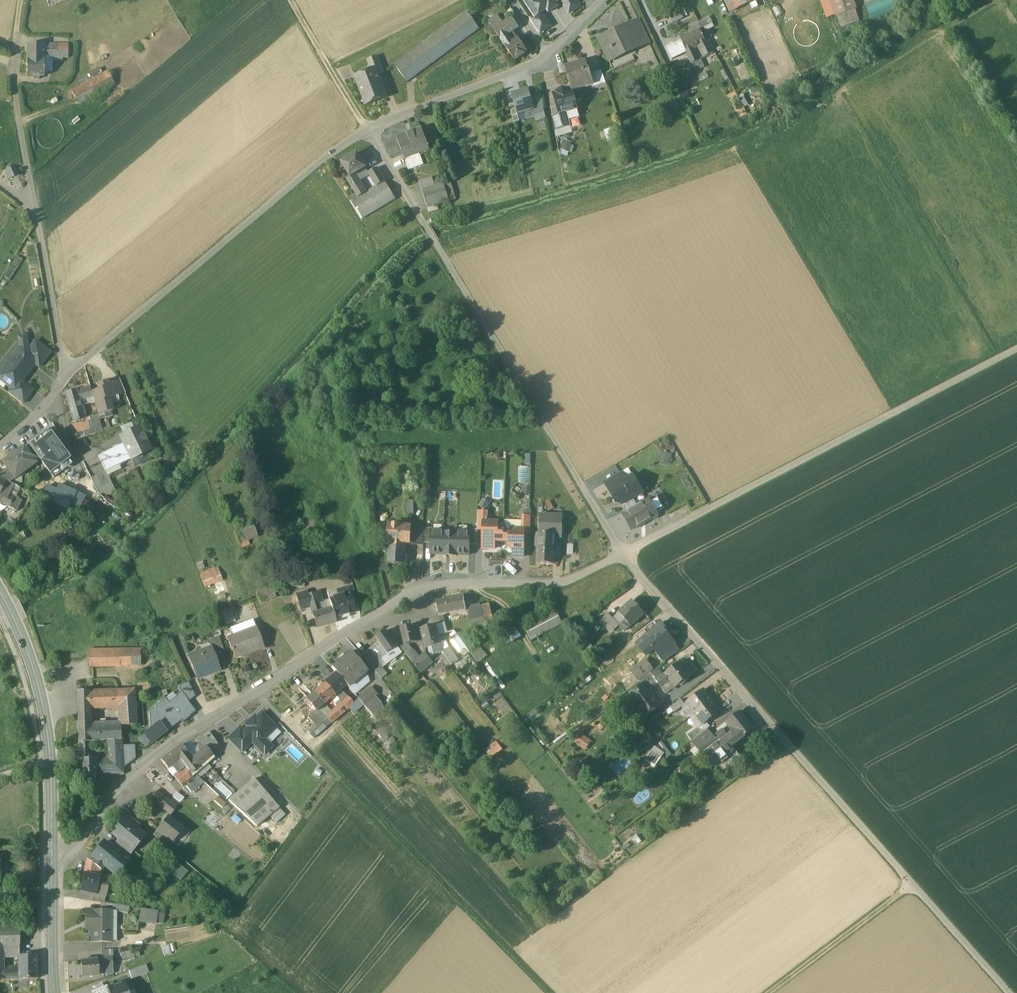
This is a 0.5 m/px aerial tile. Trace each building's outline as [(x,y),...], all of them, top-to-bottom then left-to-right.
[(47,8),(71,0),(44,0),(47,8)] [(535,17),(541,13),(546,10),(549,14),(558,7),(556,4),(560,1),(561,0),(524,0),(535,17)] [(581,7),(576,0),(561,0),(560,1),(569,14),(581,7)] [(737,9),(756,1),(755,0),(733,0),(737,9)] [(899,7),(896,0),(871,0),(864,3),(871,19),(899,7)] [(668,13),(673,24),(683,19),(678,8),(668,13)] [(467,12),(394,66),(406,83),(479,29),(467,12)] [(530,21),(539,34),(551,26),(541,13),(535,17),(530,21)] [(497,16),(488,22),(494,31),(503,24),(497,15),(497,16)] [(518,39),(513,43),(508,36),(514,32),(519,29),(511,18),(503,24),(494,31),(515,61),(527,53),(518,39)] [(638,21),(630,24),(641,47),(649,44),(638,21)] [(630,24),(598,39),(609,62),(641,47),(630,24)] [(700,31),(680,41),(686,52),(698,46),(705,43),(700,31)] [(514,32),(508,36),(513,43),(518,39),(514,32)] [(686,52),(680,41),(674,44),(669,44),(669,46),(666,48),(672,60),(672,59),(686,52)] [(707,42),(698,46),(703,58),(713,53),(707,42)] [(68,44),(43,45),(43,60),(43,73),(51,73),(51,57),(67,58),(68,44)] [(43,45),(26,45),(26,60),(43,60),(43,45)] [(686,52),(691,65),(700,60),(695,48),(686,52)] [(384,74),(377,58),(368,62),(372,71),(374,77),(377,76),(384,74)] [(26,60),(26,77),(33,77),(33,79),(38,79),(38,77),(43,77),(43,73),(43,60),(26,60)] [(695,71),(703,67),(700,60),(691,65),(695,71)] [(586,62),(574,65),(575,66),(565,69),(571,89),(572,92),(593,86),(594,85),(590,74),(589,70),(588,70),(586,62)] [(106,68),(70,88),(77,101),(113,81),(106,68)] [(374,77),(372,71),(355,78),(367,106),(386,98),(377,76),(374,77)] [(601,71),(590,74),(594,85),(593,86),(594,88),(606,84),(601,71)] [(571,89),(554,94),(557,102),(556,102),(557,111),(559,115),(560,115),(563,123),(561,124),(562,129),(571,126),(569,120),(580,117),(572,92),(571,89)] [(512,95),(515,104),(517,112),(533,108),(528,90),(512,95)] [(519,121),(515,104),(509,105),(513,122),(519,121)] [(533,111),(536,121),(546,118),(543,108),(533,111)] [(559,115),(552,117),(555,131),(562,129),(561,124),(563,123),(560,115),(559,115)] [(422,128),(397,137),(405,161),(430,152),(422,128)] [(569,152),(572,141),(564,139),(561,149),(569,152)] [(365,169),(356,154),(341,163),(350,177),(350,178),(355,175),(365,169)] [(7,168),(6,169),(8,180),(8,178),(11,178),(15,176),(18,174),(19,176),(19,175),(12,167),(11,166),(10,166),(9,166),(7,167),(7,168)] [(385,182),(377,169),(368,174),(376,187),(385,182)] [(366,193),(355,175),(350,178),(350,177),(347,179),(358,198),(359,198),(366,194),(366,193)] [(432,178),(419,182),(422,191),(435,186),(432,178)] [(376,187),(366,193),(366,194),(359,198),(358,198),(351,202),(362,220),(395,199),(385,182),(376,187)] [(435,186),(422,191),(428,209),(437,206),(449,202),(444,184),(435,186)] [(30,349),(26,345),(20,346),(0,373),(0,380),(9,387),(13,382),(11,380),(14,376),(22,382),(35,365),(39,368),(50,353),(35,342),(30,349)] [(22,382),(14,376),(11,380),(13,382),(9,387),(11,389),(8,393),(22,404),(33,390),(22,382)] [(124,391),(118,377),(110,379),(111,380),(113,380),(117,394),(124,391)] [(111,380),(98,385),(99,390),(92,392),(93,395),(98,415),(104,413),(111,411),(111,412),(112,411),(108,398),(117,395),(117,394),(113,380),(111,380)] [(90,387),(77,390),(79,398),(93,395),(92,392),(90,387)] [(77,390),(66,394),(68,402),(79,398),(77,390)] [(79,398),(68,402),(73,421),(84,418),(79,398)] [(99,419),(88,423),(89,428),(94,427),(101,425),(99,419)] [(89,428),(82,431),(84,437),(96,433),(94,427),(89,428)] [(139,427),(124,435),(127,442),(123,444),(131,459),(150,450),(139,427)] [(45,438),(42,434),(28,444),(32,449),(40,460),(41,461),(46,458),(36,445),(45,438)] [(41,461),(50,473),(59,467),(68,459),(60,449),(61,448),(51,434),(45,438),(36,445),(46,458),(41,461)] [(123,444),(98,456),(106,471),(131,459),(123,444)] [(27,453),(23,447),(13,455),(25,471),(35,463),(27,453)] [(40,460),(32,449),(27,453),(35,463),(40,460)] [(25,471),(13,455),(2,463),(7,468),(14,479),(25,471)] [(72,464),(68,459),(59,467),(62,471),(72,464)] [(0,473),(0,478),(9,482),(14,479),(7,468),(0,473)] [(103,473),(91,479),(98,494),(104,491),(107,495),(113,492),(103,473)] [(621,474),(605,484),(609,491),(625,481),(621,474)] [(630,479),(625,481),(609,491),(610,491),(612,490),(615,495),(614,498),(617,503),(623,505),(636,497),(642,494),(637,484),(634,486),(630,479)] [(15,486),(6,482),(0,492),(9,496),(9,495),(15,486)] [(45,483),(40,493),(47,496),(51,488),(47,486),(48,484),(45,483)] [(72,493),(49,483),(48,484),(47,486),(51,488),(57,491),(71,497),(72,493)] [(47,496),(47,498),(53,501),(57,491),(51,488),(47,496)] [(71,497),(57,491),(53,501),(72,509),(76,499),(71,497)] [(0,492),(0,493),(0,502),(9,507),(13,499),(9,496),(0,492)] [(22,502),(9,495),(9,496),(13,499),(9,507),(17,511),(22,502)] [(656,496),(649,501),(656,514),(664,510),(656,496)] [(636,497),(624,504),(629,512),(623,516),(632,531),(658,516),(656,514),(649,501),(641,505),(636,497)] [(78,509),(85,512),(89,500),(81,498),(78,509)] [(488,512),(478,511),(477,529),(483,529),(484,529),(484,522),(487,522),(487,521),(488,512)] [(563,516),(540,515),(539,533),(539,535),(547,535),(554,535),(554,538),(562,538),(563,516)] [(531,516),(522,516),(521,528),(522,528),(522,529),(524,529),(524,533),(524,534),(530,534),(531,516)] [(314,518),(300,522),(303,532),(316,528),(314,518)] [(487,521),(487,522),(484,522),(484,529),(483,529),(482,549),(495,549),(495,542),(503,543),(504,528),(504,525),(497,525),(497,522),(487,521)] [(254,524),(235,531),(239,543),(258,536),(254,524)] [(410,526),(389,525),(388,542),(391,542),(404,543),(409,543),(410,526)] [(316,528),(303,532),(305,541),(319,538),(316,528)] [(432,528),(424,528),(423,543),(431,543),(431,531),(432,531),(432,528)] [(521,528),(504,528),(503,543),(510,543),(509,547),(512,549),(513,549),(513,556),(523,557),(524,534),(524,533),(524,529),(522,529),(522,528),(521,528)] [(477,530),(468,529),(468,532),(469,532),(469,545),(476,545),(477,530)] [(456,534),(444,533),(444,531),(432,531),(431,531),(431,543),(430,554),(442,554),(442,556),(443,556),(443,555),(456,556),(457,556),(457,555),(469,555),(469,545),(469,532),(468,532),(457,531),(456,534)] [(547,535),(539,535),(539,533),(536,533),(536,547),(538,547),(538,546),(547,547),(547,535)] [(547,547),(538,546),(538,547),(537,563),(553,564),(554,538),(554,535),(547,535),(547,547)] [(405,548),(389,547),(388,564),(404,565),(405,548)] [(218,568),(201,574),(205,587),(223,580),(218,568)] [(302,581),(292,580),(291,587),(302,588),(302,581)] [(353,585),(347,587),(352,604),(357,603),(353,585)] [(273,587),(257,593),(261,603),(276,597),(273,587)] [(347,587),(327,592),(331,608),(332,608),(336,622),(335,617),(354,612),(352,604),(347,587)] [(319,593),(307,596),(306,592),(296,594),(300,608),(310,606),(310,605),(319,603),(321,602),(319,593)] [(452,599),(437,601),(439,614),(442,614),(452,612),(465,610),(463,597),(455,598),(455,595),(451,596),(452,599)] [(321,602),(319,603),(321,611),(331,608),(329,600),(321,602)] [(631,601),(618,614),(625,621),(630,627),(644,615),(631,601)] [(319,603),(310,605),(310,606),(312,613),(321,611),(319,603)] [(489,605),(480,607),(485,623),(494,620),(489,605)] [(480,607),(467,611),(469,617),(471,627),(485,623),(480,607)] [(321,611),(312,613),(317,628),(336,622),(332,608),(331,608),(321,611)] [(232,611),(222,615),(226,625),(235,621),(232,611)] [(555,611),(524,628),(531,641),(562,625),(555,611)] [(444,623),(454,621),(452,612),(442,614),(444,623)] [(608,614),(599,622),(603,628),(613,620),(608,614)] [(454,621),(444,623),(447,633),(456,630),(459,630),(464,628),(471,627),(469,617),(454,621)] [(252,621),(231,629),(233,636),(255,628),(252,621)] [(630,627),(625,621),(619,627),(624,633),(630,627)] [(413,625),(400,628),(404,645),(407,645),(417,642),(413,625)] [(435,625),(421,629),(427,653),(441,650),(438,635),(435,625)] [(661,625),(644,640),(637,646),(642,652),(647,657),(654,651),(660,657),(673,646),(675,644),(668,636),(669,635),(661,625)] [(223,630),(225,636),(232,633),(229,627),(223,630)] [(233,636),(227,638),(232,651),(233,651),(235,658),(253,651),(253,652),(264,648),(256,627),(255,628),(233,636)] [(516,628),(501,636),(507,646),(521,638),(516,628)] [(397,647),(385,631),(375,638),(387,654),(397,647)] [(448,636),(463,654),(469,649),(453,631),(448,636)] [(218,636),(207,640),(210,648),(211,652),(212,652),(214,656),(224,652),(218,636)] [(404,645),(399,646),(412,664),(418,659),(412,652),(412,651),(407,645),(404,645)] [(679,651),(673,646),(660,657),(665,663),(679,651)] [(397,647),(387,654),(388,655),(377,663),(382,669),(402,653),(397,647)] [(452,665),(459,660),(450,647),(443,652),(452,665)] [(487,657),(479,647),(469,652),(478,664),(487,657)] [(210,648),(188,657),(196,679),(219,670),(214,656),(212,652),(211,652),(210,648)] [(100,667),(99,650),(88,650),(89,667),(100,667)] [(139,650),(99,650),(100,667),(139,667),(139,650)] [(377,663),(367,651),(361,656),(381,680),(387,675),(382,669),(377,663)] [(349,652),(331,667),(336,673),(346,685),(348,687),(366,672),(349,652)] [(418,659),(412,664),(420,673),(433,663),(425,654),(418,659)] [(653,671),(645,660),(630,672),(638,682),(653,671)] [(682,662),(665,675),(676,688),(676,689),(693,676),(682,662)] [(336,673),(324,683),(335,695),(339,692),(341,690),(346,685),(336,673)] [(646,676),(640,682),(642,684),(643,686),(644,686),(648,692),(658,684),(656,682),(657,681),(651,673),(646,676)] [(657,681),(656,682),(658,684),(666,695),(676,688),(665,675),(657,681)] [(189,701),(195,696),(188,683),(179,686),(181,692),(182,691),(189,701)] [(335,695),(324,683),(313,693),(324,705),(330,699),(335,695)] [(644,686),(643,686),(642,684),(634,690),(636,692),(629,698),(639,711),(641,709),(645,714),(651,709),(653,712),(660,707),(648,692),(644,686)] [(370,688),(358,698),(359,699),(364,705),(364,706),(376,695),(370,688)] [(134,690),(117,691),(118,700),(134,699),(134,690)] [(86,692),(77,693),(77,710),(87,709),(118,708),(118,700),(117,691),(86,692)] [(181,692),(167,702),(180,720),(182,723),(196,712),(188,702),(189,701),(182,691),(181,692)] [(704,691),(686,704),(694,715),(712,702),(704,691)] [(343,696),(339,692),(335,695),(339,700),(341,703),(348,697),(345,694),(343,696)] [(324,705),(313,693),(305,700),(315,712),(319,709),(324,705)] [(335,695),(330,699),(334,704),(339,700),(335,695)] [(341,703),(337,706),(344,713),(349,708),(354,704),(354,703),(348,697),(341,703)] [(118,700),(118,708),(118,726),(120,726),(135,725),(136,725),(134,699),(118,700)] [(173,725),(180,720),(167,702),(165,699),(149,711),(150,730),(144,734),(151,744),(166,732),(165,730),(173,724),(173,725)] [(359,699),(354,703),(354,704),(349,708),(354,714),(364,705),(359,699)] [(680,701),(670,709),(674,714),(685,706),(680,701)] [(712,702),(694,715),(703,727),(721,713),(712,702)] [(337,707),(325,717),(327,719),(331,724),(344,713),(337,706),(337,707)] [(87,709),(77,710),(78,717),(88,716),(87,709)] [(325,717),(319,709),(315,712),(313,713),(322,723),(327,719),(325,717)] [(322,723),(313,713),(308,718),(316,728),(322,723)] [(740,713),(726,724),(729,727),(733,732),(746,722),(740,713)] [(264,739),(268,736),(276,728),(262,714),(243,732),(252,742),(264,755),(272,747),(264,739)] [(88,716),(78,717),(78,743),(89,743),(99,742),(99,726),(88,726),(88,716)] [(746,722),(733,732),(739,741),(753,731),(746,722)] [(726,724),(717,731),(720,734),(729,727),(726,724)] [(118,726),(99,726),(99,742),(106,741),(121,740),(120,726),(118,726)] [(313,737),(322,730),(320,726),(310,733),(313,737)] [(700,727),(690,735),(694,740),(704,733),(700,727)] [(720,734),(713,739),(717,744),(733,732),(729,727),(720,734)] [(241,752),(252,742),(243,732),(240,728),(229,739),(241,752)] [(281,733),(276,728),(268,736),(272,741),(281,733)] [(694,740),(692,742),(695,747),(710,735),(707,731),(704,733),(694,740)] [(217,747),(209,732),(192,743),(199,752),(204,747),(209,753),(217,747)] [(717,744),(708,751),(711,755),(714,759),(722,752),(728,759),(734,754),(730,749),(740,742),(739,741),(733,732),(717,744)] [(575,744),(585,751),(591,741),(581,735),(575,744)] [(710,735),(695,747),(702,756),(708,751),(717,744),(713,739),(710,735)] [(498,741),(486,749),(491,757),(503,750),(498,741)] [(89,743),(78,743),(79,753),(89,753),(89,743)] [(121,744),(106,745),(107,760),(107,774),(122,773),(121,751),(121,744)] [(191,759),(181,746),(172,753),(179,761),(184,768),(185,769),(193,762),(191,759)] [(199,752),(191,759),(193,762),(185,769),(190,775),(191,775),(193,773),(211,756),(209,753),(204,747),(199,752)] [(665,754),(655,747),(644,762),(654,769),(665,754)] [(722,752),(714,759),(719,765),(719,766),(728,759),(722,752)] [(89,753),(79,753),(79,761),(89,760),(89,753)] [(172,753),(161,761),(168,770),(179,761),(172,753)] [(711,755),(707,757),(715,768),(719,765),(714,759),(711,755)] [(211,756),(193,773),(194,775),(213,758),(211,756)] [(728,759),(719,766),(719,765),(715,768),(720,774),(732,765),(728,759)] [(89,760),(79,761),(79,776),(80,775),(95,775),(95,761),(95,760),(89,760)] [(107,760),(95,761),(95,775),(107,774),(107,760)] [(179,761),(168,770),(174,777),(181,772),(180,771),(184,768),(179,761)] [(180,771),(181,772),(174,777),(179,784),(185,779),(190,775),(185,769),(184,768),(180,771)] [(194,775),(193,773),(191,775),(193,778),(199,786),(203,783),(194,775)] [(95,775),(80,775),(80,782),(82,784),(94,783),(95,781),(95,775)] [(190,775),(185,779),(188,783),(193,778),(191,775),(190,775)] [(188,783),(185,785),(186,786),(191,793),(199,786),(193,778),(188,783)] [(185,779),(179,784),(182,787),(185,785),(188,783),(185,779)] [(264,792),(253,780),(228,801),(256,827),(265,819),(277,808),(269,799),(264,792)] [(176,808),(156,792),(151,799),(171,815),(176,808)] [(138,824),(127,815),(123,820),(135,829),(138,824)] [(183,829),(167,817),(156,831),(166,839),(171,843),(183,829)] [(282,834),(265,819),(256,827),(274,844),(282,834)] [(135,829),(123,820),(119,825),(120,826),(118,828),(116,827),(111,833),(119,840),(131,849),(142,835),(135,829)] [(166,839),(156,831),(152,836),(162,844),(166,839)] [(131,849),(119,840),(116,845),(127,854),(131,849)] [(101,849),(99,851),(97,849),(93,855),(92,856),(105,866),(104,866),(114,874),(126,861),(123,858),(112,849),(105,843),(102,844),(100,846),(101,849)] [(127,854),(116,845),(112,849),(123,858),(127,854)] [(105,866),(92,856),(93,855),(91,854),(87,859),(100,871),(104,866),(105,866)] [(87,859),(86,859),(84,871),(100,874),(100,871),(87,859)] [(180,881),(188,872),(179,863),(171,872),(180,881)] [(99,877),(83,874),(80,891),(94,894),(97,894),(100,878),(99,877)] [(109,880),(100,878),(97,894),(106,896),(109,880)] [(97,894),(94,894),(92,902),(100,903),(104,903),(106,896),(97,894)] [(104,903),(100,903),(100,911),(114,911),(115,905),(105,904),(104,903)] [(157,912),(141,909),(139,922),(155,924),(157,912)] [(100,911),(85,911),(84,930),(92,930),(91,942),(111,943),(111,941),(116,941),(116,911),(114,911),(100,911)] [(164,913),(157,912),(155,924),(162,924),(164,913)] [(0,928),(0,951),(1,951),(1,947),(19,947),(18,928),(0,928)] [(19,947),(1,947),(1,951),(3,951),(3,957),(18,957),(19,957),(19,947)] [(112,950),(101,951),(102,959),(112,958),(112,959),(113,958),(112,950)] [(133,950),(121,954),(123,962),(135,959),(133,950)] [(36,978),(35,956),(19,957),(18,957),(18,970),(18,978),(36,978)] [(102,959),(97,960),(98,968),(112,966),(112,959),(112,958),(102,959)] [(97,959),(81,961),(83,977),(99,976),(99,975),(98,968),(97,960),(97,959)] [(132,978),(149,972),(146,964),(129,970),(132,978)] [(112,966),(98,968),(99,975),(113,974),(112,966)] [(11,970),(3,970),(3,979),(12,979),(11,970)] [(121,985),(106,991),(105,989),(95,992),(124,992),(121,985)]
